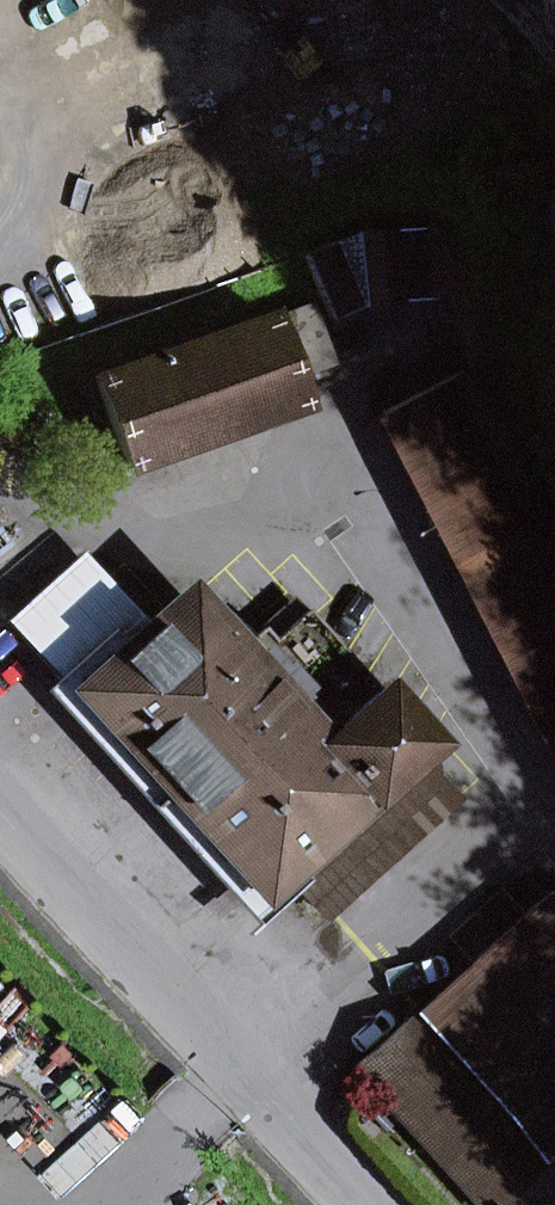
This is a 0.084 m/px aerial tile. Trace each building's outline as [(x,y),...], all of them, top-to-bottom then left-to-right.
[(456,226),(430,228),(434,290),(460,288),(456,226)] [(434,290),(430,228),(394,230),(399,302),(434,299),(434,290)] [(363,308),(399,302),(394,230),(337,241),(363,308)] [(363,308),(337,241),(304,254),(330,321),(363,308)] [(332,365),(310,301),(95,377),(127,467),(296,408),(287,381),(332,365)] [(493,355),(461,371),(495,437),(526,421),(493,355)] [(554,744),(554,555),(495,437),(461,371),(385,410),(554,744)] [(455,801),(413,754),(425,743),(306,611),(261,651),(247,636),(218,604),(201,620),(178,595),(142,627),(78,557),(7,621),(55,675),(253,892),(285,863),(355,800),(358,804),(367,796),(410,842),(455,801)] [(247,636),(261,651),(306,611),(292,596),(247,636)] [(285,863),(253,892),(55,675),(37,691),(251,928),(291,892),(302,882),(289,867),(285,863)] [(291,892),(320,923),(410,842),(367,796),(358,804),(289,867),(302,882),(291,892)] [(499,932),(554,995),(554,907),(542,893),(499,932)] [(499,932),(406,1014),(409,1018),(354,1067),(478,1204),(554,1204),(554,995),(499,932)]
